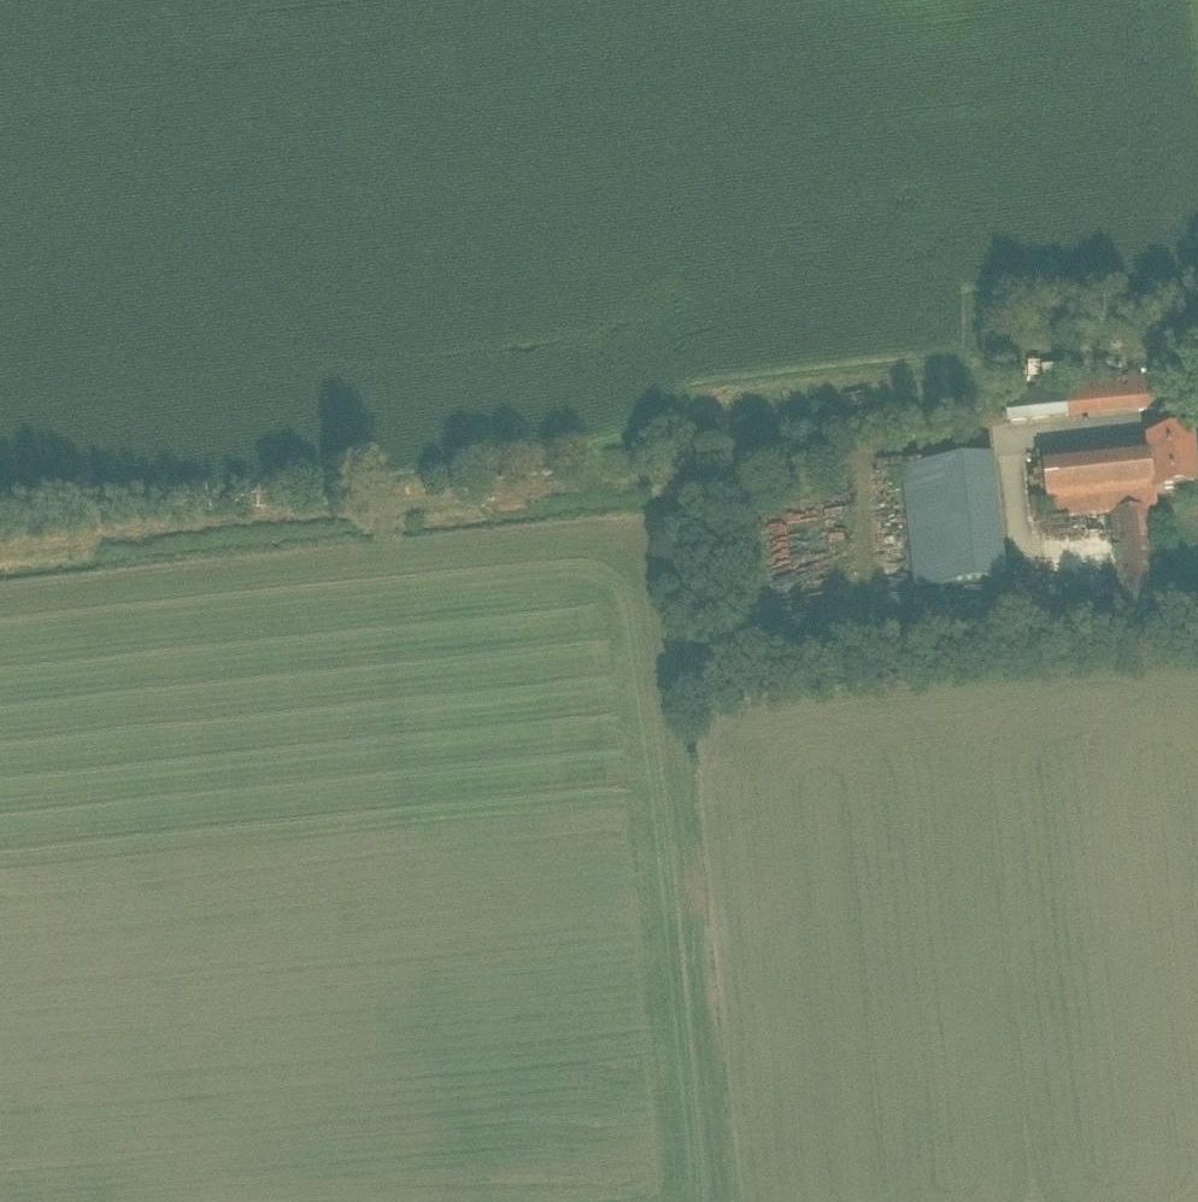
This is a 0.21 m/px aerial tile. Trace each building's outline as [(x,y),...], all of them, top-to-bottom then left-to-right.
[(1035,389),(1005,393),(1006,397),(1009,421),(1159,405),(1156,375),(1035,389)] [(1175,491),(1197,489),(1197,479),(1193,437),(1150,442),(1150,440),(1042,452),(1049,518),(1110,511),(1120,603),(1158,598),(1148,507),(1157,506),(1156,493),(1175,491)] [(1007,581),(996,482),(993,458),(903,468),(907,503),(912,564),(916,592),(1007,581)]
